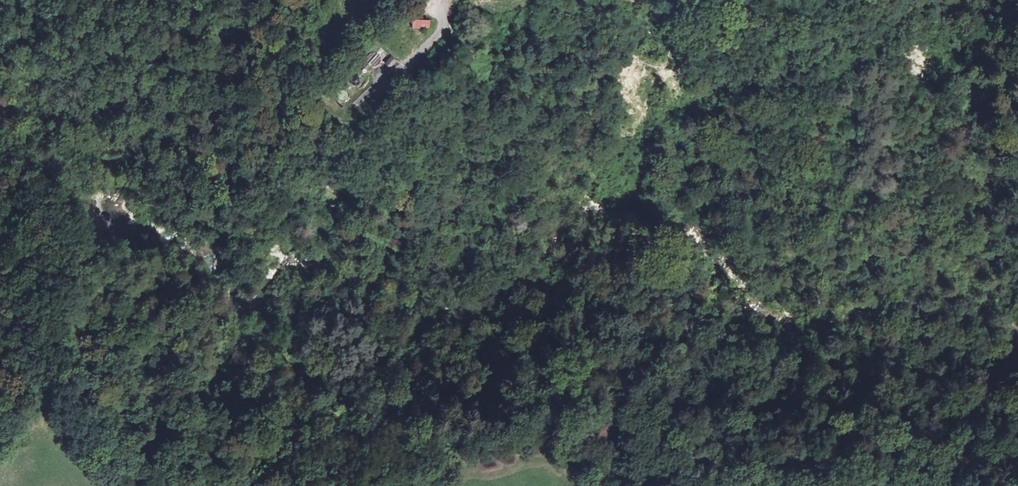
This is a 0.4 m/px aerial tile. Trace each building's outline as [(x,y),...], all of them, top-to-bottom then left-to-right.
[(433,7),(409,6),(409,20),(433,20),(433,7)]
